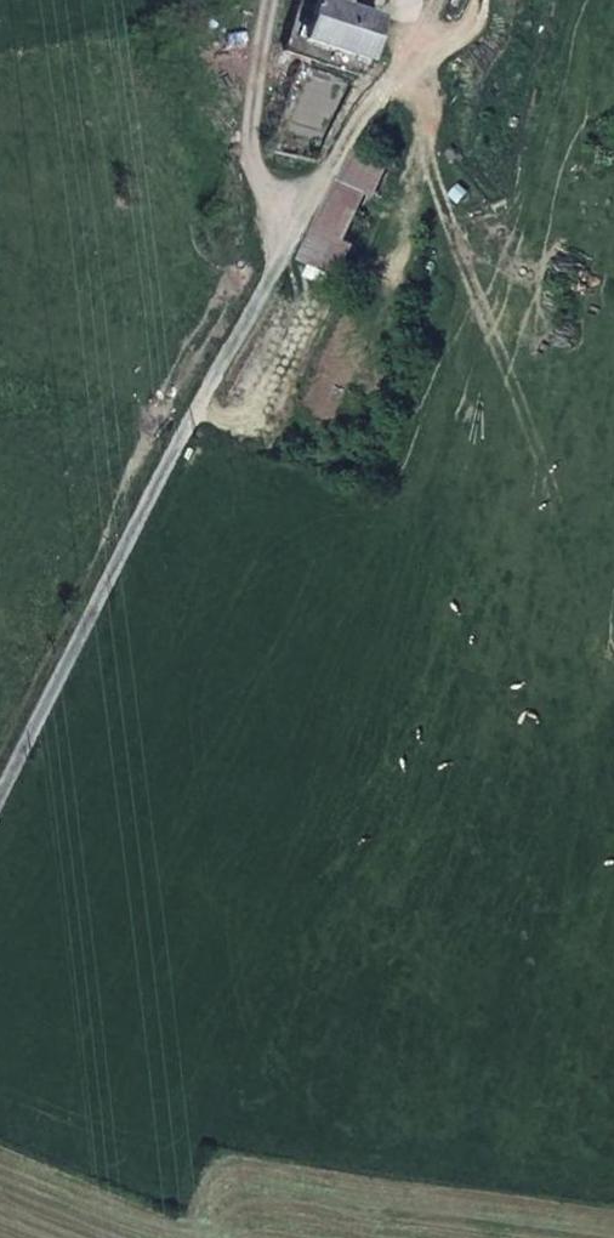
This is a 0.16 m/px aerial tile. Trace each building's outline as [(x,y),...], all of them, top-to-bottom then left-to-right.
[(285,37),(368,63),(381,18),(344,5),(346,0),(297,0),(285,37)] [(343,179),(371,193),(379,197),(394,164),(355,147),(343,179)] [(308,260),(312,261),(345,276),(360,243),(351,239),(371,193),(343,179),(308,260)] [(312,261),(306,276),(338,289),(345,276),(312,261)]
